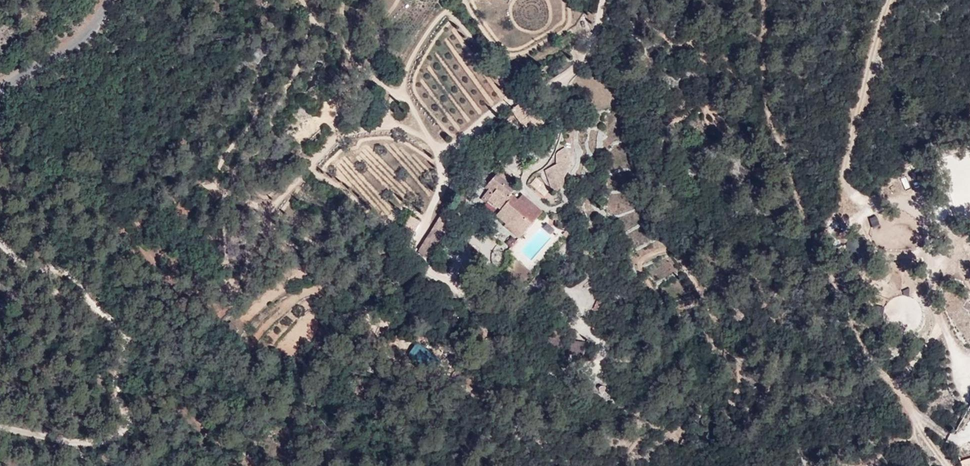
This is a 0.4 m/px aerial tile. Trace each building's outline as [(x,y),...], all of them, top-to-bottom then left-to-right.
[(569,152),(555,153),(557,171),(548,171),(549,191),(571,190),(569,152)] [(512,188),(494,175),(493,175),(481,190),(484,192),(480,198),(498,211),(494,217),(500,221),(501,220),(512,228),(508,232),(518,240),(540,212),(519,194),(515,200),(508,194),(512,188)] [(420,255),(438,263),(455,229),(437,220),(420,255)] [(568,340),(555,329),(546,340),(558,351),(568,340)] [(571,340),(571,341),(569,355),(582,357),(585,342),(571,340)] [(962,459),(963,465),(969,465),(969,457),(962,459)]
